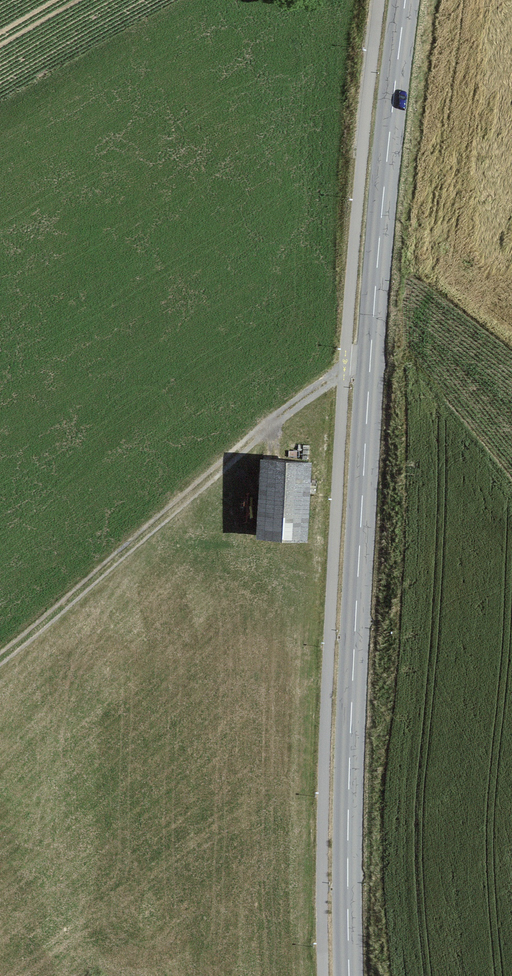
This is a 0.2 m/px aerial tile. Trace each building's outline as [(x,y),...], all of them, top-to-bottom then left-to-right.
[(307,534),(308,460),(262,459),(260,533),(307,534)]
